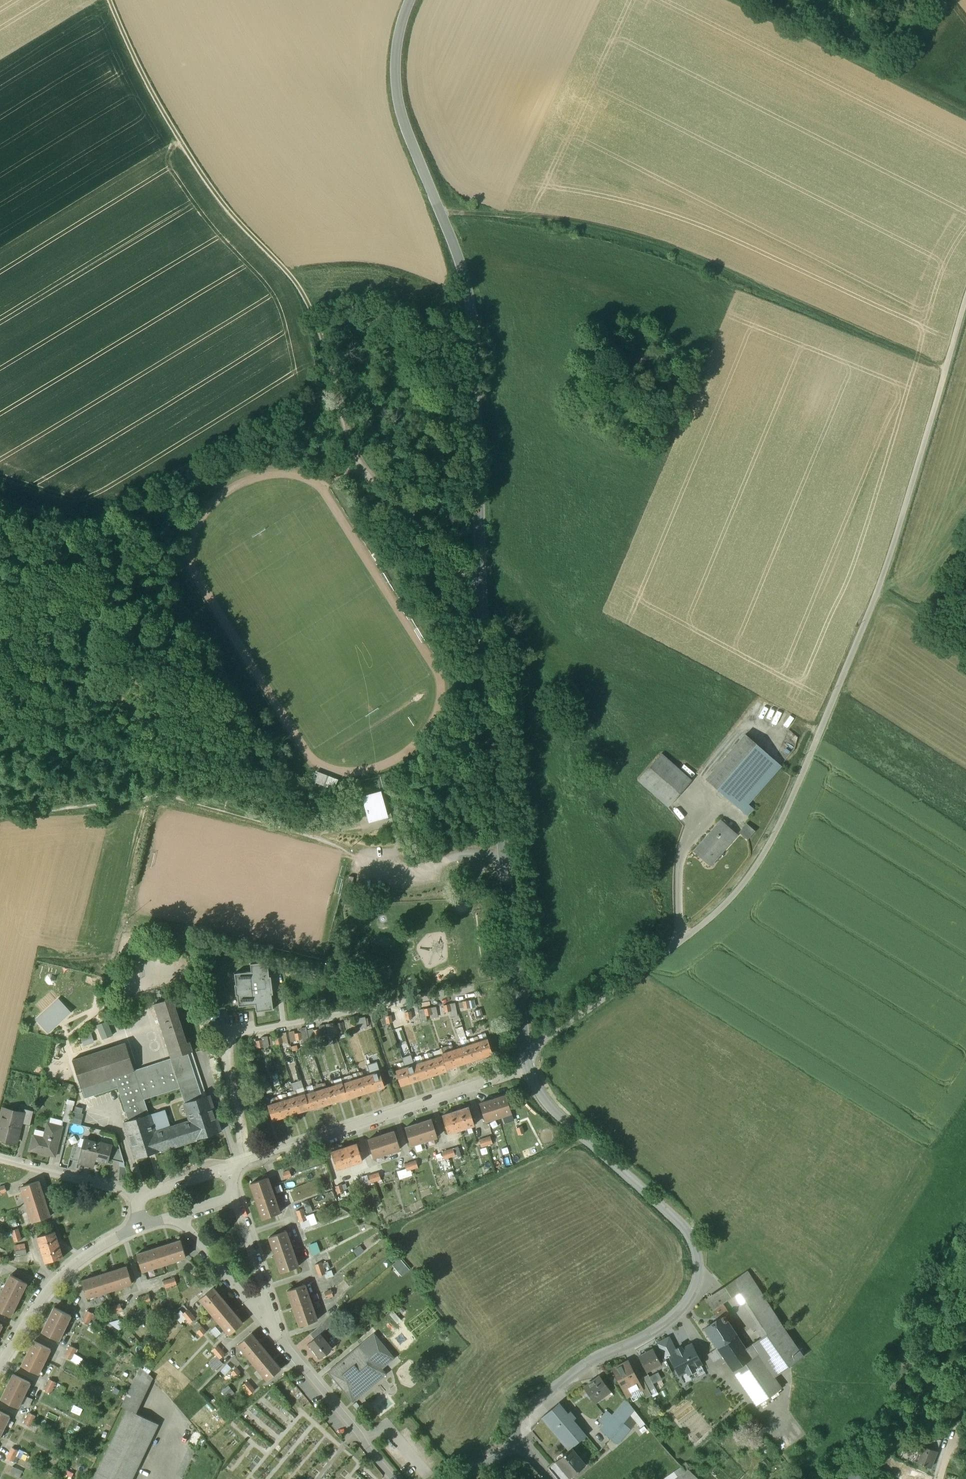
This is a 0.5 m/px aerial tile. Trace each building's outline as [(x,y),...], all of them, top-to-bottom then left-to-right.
[(745,734),(706,780),(746,815),(753,808),(748,804),(781,765),(745,734)] [(692,781),(661,754),(638,780),(668,807),(692,781)] [(333,789),(337,779),(316,770),(312,780),(333,789)] [(382,791),(362,796),(370,822),(389,817),(382,791)] [(721,820),(708,835),(709,836),(708,838),(707,837),(694,851),(710,865),(724,849),(723,847),(735,833),(721,820)] [(755,831),(746,823),(742,828),(751,835),(755,831)] [(751,835),(742,828),(738,832),(748,840),(751,835)] [(256,1012),(273,1010),(272,995),(273,995),(271,976),(269,977),(268,962),(250,964),(251,972),(235,974),(239,1006),(255,1004),(256,1012)] [(51,985),(54,984),(56,981),(55,977),(53,975),(50,974),(47,976),(45,979),(46,982),(48,984),(51,985)] [(187,1042),(173,998),(154,1004),(171,1058),(188,1053),(193,1051),(190,1041),(187,1042)] [(49,1033),(71,1013),(58,1000),(37,1020),(49,1033)] [(450,1004),(451,1011),(452,1016),(458,1015),(456,1003),(450,1004)] [(357,1022),(359,1029),(367,1027),(365,1017),(357,1019),(357,1022)] [(460,1018),(454,1020),(456,1029),(463,1027),(460,1018)] [(346,1031),(353,1030),(351,1023),(351,1019),(344,1020),(346,1031)] [(113,1035),(108,1022),(99,1025),(104,1038),(113,1035)] [(95,1042),(91,1032),(81,1036),(84,1045),(95,1042)] [(488,1039),(481,1041),(479,1036),(476,1037),(478,1042),(483,1057),(493,1054),(488,1039)] [(478,1042),(472,1044),(470,1039),(467,1040),(469,1045),(474,1060),(483,1057),(478,1042)] [(469,1045),(463,1047),(461,1042),(458,1043),(460,1048),(465,1063),(474,1060),(469,1045)] [(126,1043),(73,1060),(82,1088),(135,1071),(126,1043)] [(460,1048),(454,1050),(452,1045),(449,1046),(451,1051),(456,1066),(465,1063),(460,1048)] [(451,1051),(445,1053),(443,1048),(440,1049),(442,1054),(447,1069),(456,1066),(451,1051)] [(149,1114),(144,1099),(180,1087),(185,1103),(202,1097),(188,1053),(171,1058),(135,1071),(82,1088),(85,1098),(118,1087),(129,1120),(149,1114)] [(442,1056),(435,1058),(434,1053),(431,1054),(433,1059),(438,1074),(447,1071),(442,1056)] [(433,1059),(426,1061),(424,1056),(422,1057),(424,1062),(429,1077),(438,1074),(433,1059)] [(424,1062),(417,1064),(415,1059),(413,1060),(414,1065),(420,1080),(429,1077),(424,1062)] [(414,1065),(408,1067),(406,1062),(404,1062),(405,1068),(410,1082),(420,1080),(414,1065)] [(405,1068),(399,1070),(397,1065),(394,1065),(396,1070),(396,1071),(401,1085),(410,1082),(405,1068)] [(380,1072),(373,1074),(371,1069),(369,1070),(370,1075),(375,1090),(385,1087),(380,1072)] [(370,1075),(364,1077),(362,1072),(359,1072),(361,1077),(366,1093),(375,1090),(370,1075)] [(361,1077),(354,1079),(353,1074),(350,1075),(352,1080),(357,1095),(366,1093),(361,1077)] [(352,1080),(345,1082),(344,1077),(341,1078),(343,1083),(348,1098),(357,1095),(352,1080)] [(342,1082),(335,1084),(334,1079),(331,1080),(333,1085),(338,1101),(347,1098),(342,1082)] [(333,1085),(326,1087),(325,1082),(322,1083),(324,1088),(329,1104),(338,1101),(333,1085)] [(329,1104),(324,1088),(317,1090),(316,1085),(313,1086),(315,1091),(320,1106),(329,1104)] [(315,1091),(308,1093),(307,1088),(304,1089),(306,1094),(311,1109),(320,1106),(315,1091)] [(310,1109),(305,1093),(298,1096),(296,1090),(294,1091),(296,1096),(301,1112),(310,1109)] [(296,1096),(289,1098),(287,1093),(285,1094),(287,1099),(292,1114),(301,1112),(296,1096)] [(185,1103),(184,1103),(190,1121),(170,1127),(155,1132),(149,1115),(149,1114),(129,1120),(124,1122),(136,1159),(221,1132),(209,1095),(202,1097),(185,1103)] [(506,1095),(480,1104),(486,1121),(512,1113),(506,1095)] [(287,1099),(280,1101),(278,1096),(276,1097),(277,1102),(283,1117),(292,1114),(287,1099)] [(277,1102),(271,1104),(269,1099),(267,1100),(268,1105),(273,1120),(283,1117),(277,1102)] [(66,1104),(62,1121),(69,1123),(73,1106),(66,1104)] [(469,1107),(443,1116),(449,1133),(475,1125),(469,1107)] [(3,1108),(0,1120),(0,1139),(16,1143),(21,1123),(24,1113),(23,1113),(3,1108)] [(34,1111),(24,1109),(23,1113),(24,1113),(21,1123),(30,1126),(34,1111)] [(165,1110),(149,1115),(155,1132),(170,1127),(165,1110)] [(74,1112),(73,1111),(72,1117),(82,1120),(84,1114),(82,1113),(74,1112)] [(82,1120),(72,1117),(70,1122),(81,1125),(82,1120)] [(432,1119),(406,1128),(412,1145),(437,1137),(432,1119)] [(63,1127),(47,1123),(44,1137),(34,1135),(33,1140),(30,1150),(55,1157),(63,1127)] [(523,1126),(517,1128),(519,1135),(525,1133),(523,1126)] [(394,1131),(369,1140),(374,1157),(400,1149),(394,1131)] [(491,1136),(480,1140),(482,1147),(493,1143),(491,1136)] [(101,1144),(84,1139),(82,1146),(78,1162),(78,1163),(90,1166),(92,1159),(108,1163),(109,1159),(112,1148),(100,1145),(101,1144)] [(357,1143),(331,1152),(337,1169),(363,1161),(357,1143)] [(78,1162),(82,1146),(76,1145),(73,1146),(70,1159),(78,1162)] [(121,1150),(112,1148),(109,1159),(124,1163),(121,1150)] [(454,1148),(442,1152),(445,1159),(456,1155),(454,1148)] [(416,1160),(405,1164),(407,1171),(419,1167),(416,1160)] [(290,1170),(283,1173),(286,1179),(292,1176),(290,1170)] [(379,1172),(368,1176),(370,1183),(381,1179),(379,1172)] [(268,1178),(252,1184),(263,1219),(280,1213),(268,1178)] [(39,1181),(22,1187),(33,1221),(50,1216),(39,1181)] [(342,1184),(336,1186),(338,1193),(344,1191),(342,1184)] [(307,1220),(304,1209),(297,1211),(301,1222),(307,1220)] [(18,1228),(12,1230),(15,1242),(22,1240),(18,1228)] [(55,1231),(38,1237),(46,1262),(63,1257),(55,1231)] [(299,1266),(287,1231),(270,1237),(282,1272),(299,1266)] [(181,1241),(159,1247),(164,1264),(186,1257),(181,1241)] [(318,1242),(310,1244),(313,1254),(321,1252),(318,1242)] [(15,1244),(16,1254),(28,1253),(26,1243),(15,1244)] [(159,1247),(137,1254),(143,1271),(164,1264),(159,1247)] [(404,1275),(411,1268),(401,1257),(394,1264),(404,1275)] [(326,1274),(322,1262),(315,1265),(319,1276),(326,1274)] [(127,1266),(105,1273),(110,1290),(132,1283),(127,1266)] [(198,1269),(193,1273),(198,1279),(203,1275),(198,1269)] [(742,1290),(769,1332),(782,1323),(748,1272),(717,1291),(724,1302),(742,1290)] [(105,1273),(83,1280),(89,1297),(110,1290),(105,1273)] [(11,1275),(0,1297),(0,1310),(11,1316),(27,1283),(11,1275)] [(175,1277),(164,1281),(166,1287),(177,1284),(175,1277)] [(318,1319),(306,1285),(288,1291),(301,1325),(318,1319)] [(228,1305),(214,1288),(200,1299),(215,1316),(228,1305)] [(332,1290),(325,1292),(327,1298),(334,1296),(332,1290)] [(722,1303),(724,1302),(717,1291),(706,1299),(719,1318),(721,1317),(722,1318),(724,1316),(728,1313),(722,1303)] [(157,1292),(149,1295),(151,1301),(153,1306),(160,1304),(157,1292)] [(149,1294),(138,1298),(140,1305),(151,1301),(149,1295),(149,1294)] [(121,1303),(109,1307),(111,1314),(123,1310),(121,1303)] [(228,1305),(215,1316),(229,1334),(243,1323),(228,1305)] [(71,1315),(55,1307),(43,1331),(59,1339),(71,1315)] [(195,1318),(188,1309),(183,1314),(190,1323),(195,1318)] [(88,1310),(82,1320),(89,1324),(94,1313),(88,1310)] [(394,1311),(390,1315),(397,1324),(402,1320),(394,1311)] [(719,1318),(705,1328),(718,1347),(736,1335),(727,1321),(728,1320),(728,1319),(727,1317),(727,1316),(725,1316),(724,1316),(722,1318),(721,1317),(719,1318)] [(331,1317),(322,1325),(326,1330),(335,1322),(331,1317)] [(116,1329),(125,1326),(122,1318),(114,1321),(116,1329)] [(769,1332),(746,1348),(752,1357),(757,1353),(774,1377),(803,1356),(782,1323),(769,1332)] [(322,1325),(311,1334),(315,1338),(321,1334),(326,1330),(322,1325)] [(206,1331),(202,1327),(197,1331),(201,1336),(206,1331)] [(267,1351),(252,1334),(238,1345),(253,1362),(267,1351)] [(321,1334),(315,1338),(309,1344),(321,1358),(333,1348),(321,1334)] [(375,1334),(362,1344),(382,1368),(395,1358),(375,1334)] [(736,1335),(718,1347),(724,1355),(734,1370),(753,1357),(752,1357),(746,1348),(736,1335)] [(669,1337),(657,1343),(665,1358),(670,1356),(670,1355),(677,1351),(676,1349),(675,1350),(669,1337)] [(51,1348),(34,1340),(22,1365),(39,1373),(51,1348)] [(362,1344),(328,1372),(351,1399),(385,1372),(382,1368),(362,1344)] [(691,1344),(682,1349),(681,1346),(676,1349),(677,1351),(670,1355),(670,1356),(679,1374),(687,1370),(688,1373),(695,1369),(694,1367),(701,1363),(691,1344)] [(70,1345),(65,1355),(71,1359),(76,1348),(70,1345)] [(225,1354),(218,1345),(212,1350),(220,1359),(225,1354)] [(718,1347),(708,1353),(714,1362),(724,1355),(718,1347)] [(654,1348),(639,1356),(647,1371),(662,1363),(654,1348)] [(267,1351),(253,1362),(268,1380),(281,1369),(267,1351)] [(753,1357),(734,1370),(756,1403),(780,1386),(774,1377),(757,1353),(752,1357),(753,1357)] [(638,1380),(628,1361),(614,1369),(622,1383),(624,1382),(629,1392),(641,1386),(638,1380)] [(140,1366),(121,1406),(127,1409),(136,1413),(153,1378),(152,1376),(140,1366)] [(237,1368),(231,1372),(235,1377),(241,1372),(237,1368)] [(655,1381),(663,1378),(660,1372),(652,1375),(655,1381)] [(30,1382),(14,1374),(2,1398),(18,1406),(30,1382)] [(649,1374),(643,1377),(648,1386),(654,1383),(649,1374)] [(600,1376),(584,1388),(595,1402),(611,1390),(600,1376)] [(303,1377),(293,1380),(339,1435),(348,1433),(303,1377)] [(643,1377),(638,1380),(641,1386),(646,1397),(652,1394),(648,1386),(643,1377)] [(56,1382),(50,1378),(45,1389),(51,1392),(56,1382)] [(255,1390),(248,1381),(242,1385),(250,1395),(255,1390)] [(604,1424),(600,1429),(611,1438),(624,1423),(631,1414),(635,1409),(633,1407),(627,1399),(613,1414),(604,1424)] [(569,1413),(560,1403),(542,1417),(569,1450),(572,1448),(587,1435),(574,1420),(577,1418),(571,1411),(569,1413)] [(127,1409),(97,1472),(108,1478),(111,1478),(132,1478),(159,1424),(136,1413),(127,1409)] [(646,1423),(635,1409),(631,1414),(641,1427),(646,1423)] [(608,1410),(599,1420),(604,1424),(613,1414),(608,1410)] [(0,1411),(0,1436),(10,1416),(0,1411)] [(29,1412),(24,1423),(30,1426),(36,1415),(29,1412)] [(624,1423),(611,1438),(618,1444),(631,1429),(624,1423)] [(941,1439),(929,1434),(925,1442),(938,1447),(941,1439)] [(924,1445),(921,1444),(914,1460),(930,1467),(937,1450),(924,1445)] [(12,1447),(7,1458),(13,1461),(18,1450),(12,1447)] [(569,1450),(556,1461),(570,1477),(586,1464),(572,1448),(569,1450)] [(680,1474),(683,1478),(687,1478),(691,1476),(686,1470),(680,1474)] [(854,1470),(846,1478),(864,1478),(854,1470)]
